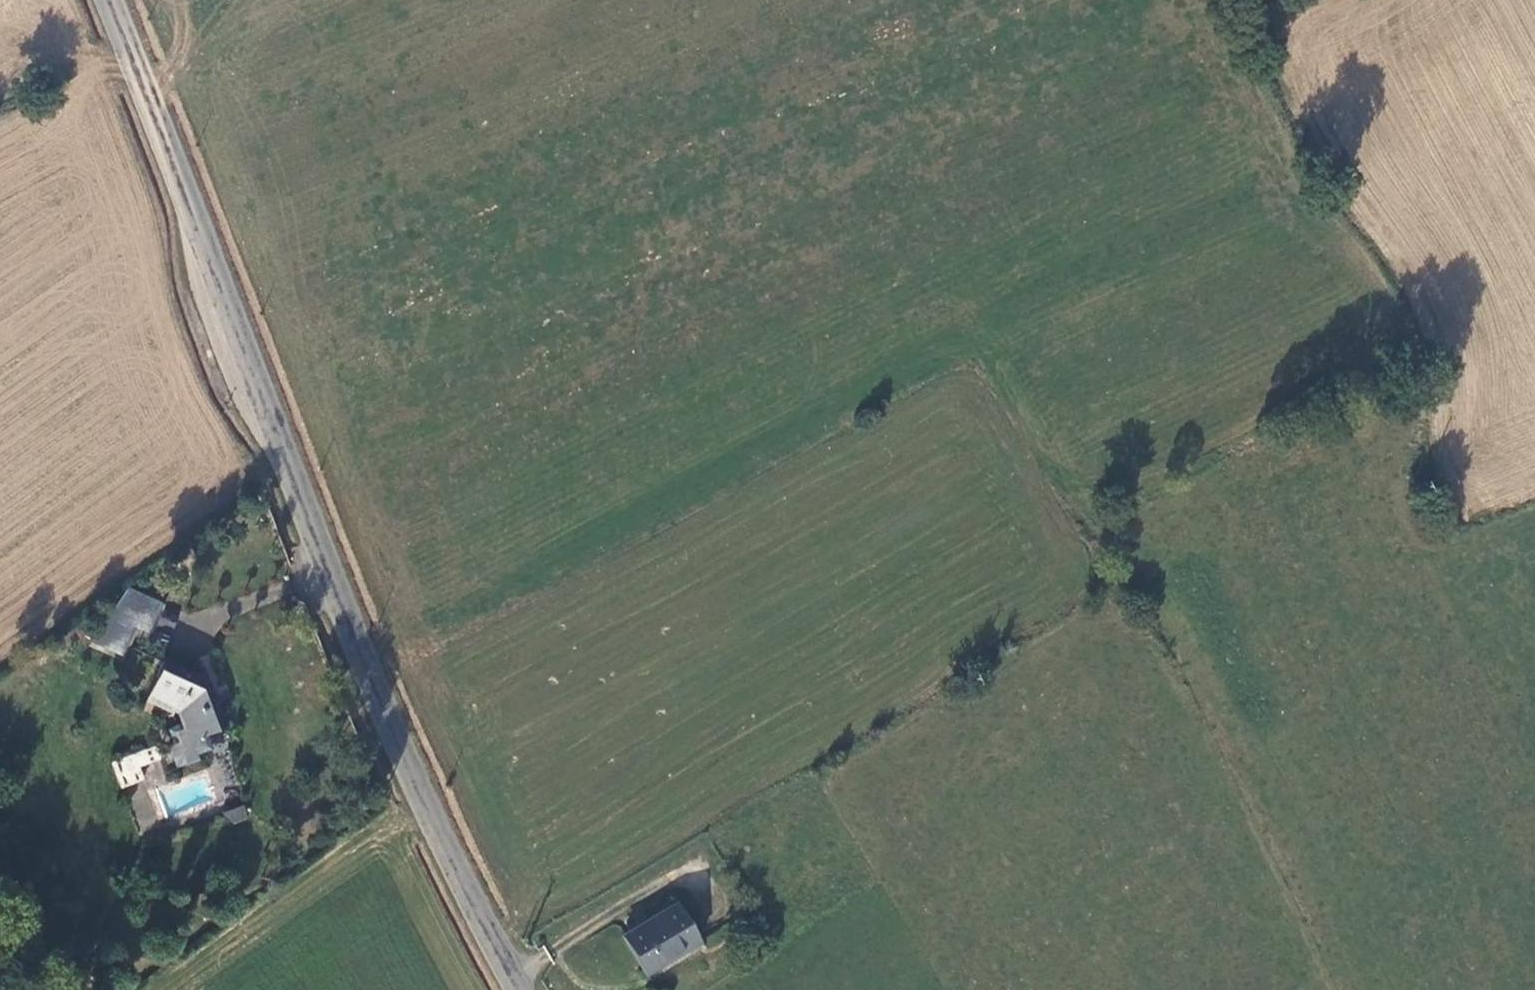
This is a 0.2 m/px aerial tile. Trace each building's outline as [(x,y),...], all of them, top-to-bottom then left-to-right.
[(130,636),(137,623),(124,617),(118,629),(130,636)] [(120,657),(130,636),(118,629),(108,650),(120,657)] [(227,728),(207,681),(164,657),(146,701),(169,713),(176,712),(182,724),(161,728),(176,767),(214,757),(208,735),(227,728)] [(121,788),(145,779),(140,766),(160,759),(155,744),(110,761),(121,788)] [(224,812),(230,826),(249,818),(242,804),(224,812)] [(677,902),(621,936),(647,978),(703,944),(677,902)]
